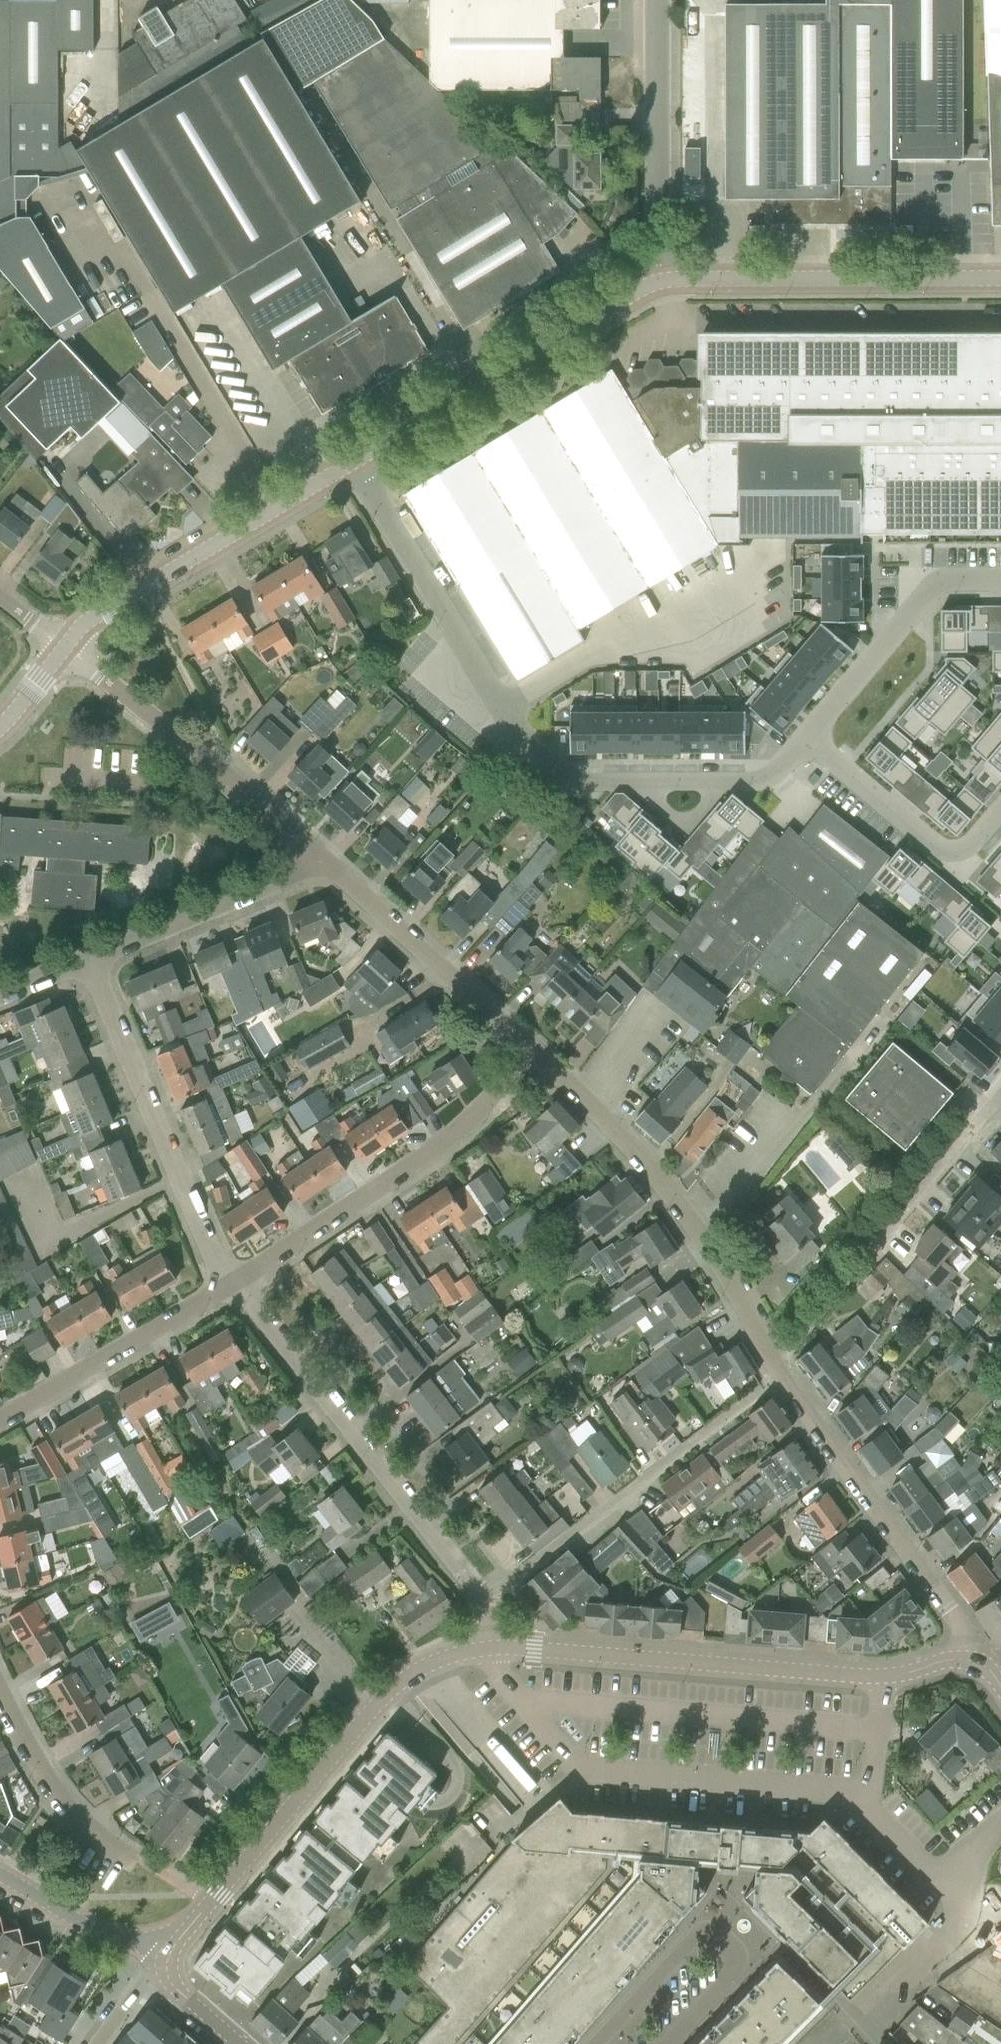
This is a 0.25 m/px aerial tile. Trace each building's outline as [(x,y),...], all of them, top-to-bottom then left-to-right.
[(10,1),(10,177),(40,177),(58,177),(58,176),(59,148),(58,50),(94,50),(94,0),(57,0),(10,1)] [(195,70),(245,39),(237,26),(247,20),(235,0),(188,0),(163,15),(159,7),(140,18),(145,26),(132,34),(138,44),(119,55),(121,114),(195,70)] [(551,90),(551,58),(564,58),(564,54),(563,31),(573,30),(601,30),(601,0),(431,0),(432,82),(440,91),(462,90),(462,91),(480,91),(501,91),(520,90),(551,90)] [(891,204),(891,154),(891,0),(826,0),(826,5),(726,5),(726,199),(770,199),(769,223),(891,224),(891,204)] [(891,154),(959,153),(960,0),(891,0),(891,154)] [(988,77),(989,77),(990,116),(993,225),(1000,225),(1000,0),(985,0),(988,77)] [(10,1),(0,1),(0,180),(5,177),(10,177),(10,1)] [(385,39),(313,82),(391,210),(397,207),(403,215),(396,219),(464,330),(560,271),(544,243),(557,235),(578,214),(503,143),(497,146),(385,39)] [(322,415),(430,351),(396,295),(353,322),(301,238),(346,211),(361,203),(263,40),(246,50),(79,151),(165,298),(175,316),(224,286),(266,355),(275,370),(289,361),(322,415)] [(601,58),(564,58),(551,58),(551,90),(580,90),(580,102),(580,109),(601,109),(601,58)] [(520,90),(501,91),(501,101),(520,101),(520,90)] [(463,102),(480,102),(480,91),(462,91),(462,102),(463,102)] [(556,149),(576,149),(576,145),(579,145),(579,125),(580,109),(580,102),(552,103),(552,118),(556,121),(556,125),(556,145),(557,145),(557,147),(556,149)] [(71,142),(59,148),(58,176),(87,168),(71,142)] [(685,148),(684,178),(700,179),(700,148),(685,148)] [(576,149),(556,149),(545,161),(561,176),(583,195),(588,189),(602,189),(601,169),(607,169),(607,159),(601,159),(601,153),(576,153),(576,149)] [(0,180),(0,226),(18,219),(18,200),(28,200),(29,198),(40,187),(40,177),(10,177),(5,177),(0,180)] [(84,308),(31,218),(18,219),(0,226),(0,267),(52,327),(84,308)] [(8,284),(0,276),(0,292),(8,284)] [(133,332),(158,370),(176,359),(151,320),(133,332)] [(625,390),(718,544),(739,537),(860,537),(863,537),(863,542),(936,542),(963,542),(987,542),(1000,542),(1000,335),(699,335),(699,336),(700,336),(700,357),(699,357),(699,360),(694,360),(693,359),(682,359),(676,369),(666,369),(660,379),(649,379),(643,389),(632,389),(631,386),(625,390)] [(0,397),(0,417),(35,460),(47,449),(48,450),(72,427),(83,439),(102,421),(106,425),(110,422),(145,459),(104,494),(86,473),(75,482),(109,522),(111,521),(121,533),(135,521),(141,528),(157,515),(149,507),(172,488),(176,492),(193,478),(62,338),(29,369),(0,397)] [(718,544),(625,390),(613,370),(610,372),(610,373),(585,388),(585,387),(584,388),(581,383),(567,392),(570,397),(545,412),(545,411),(540,414),(541,414),(515,430),(515,429),(511,423),(497,432),(501,437),(500,437),(501,438),(476,453),(475,453),(472,455),(472,456),(407,494),(403,496),(406,500),(407,499),(457,583),(517,684),(586,641),(578,628),(718,544)] [(212,437),(188,411),(191,408),(179,395),(165,409),(130,373),(112,390),(158,438),(160,437),(187,465),(204,448),(203,446),(212,437)] [(1,513),(0,514),(0,538),(14,548),(31,526),(17,515),(28,502),(17,494),(4,512),(3,511),(1,513)] [(43,513),(41,516),(51,524),(60,512),(66,503),(57,495),(43,513)] [(51,524),(44,533),(53,539),(34,564),(58,582),(64,574),(65,575),(68,571),(67,570),(71,564),(73,566),(87,547),(86,546),(84,549),(70,539),(82,521),(75,512),(67,502),(66,503),(60,512),(51,524)] [(350,529),(326,544),(335,558),(325,563),(339,586),(373,566),(363,550),(361,546),(350,529)] [(821,555),(821,557),(822,557),(822,578),(861,578),(861,579),(863,579),(863,578),(863,557),(864,557),(864,555),(850,555),(850,546),(852,546),(852,544),(821,544),(821,546),(822,546),(822,555),(821,555)] [(303,557),(278,572),(292,596),(303,589),(310,600),(313,597),(323,592),(317,581),(303,557)] [(384,588),(399,579),(387,558),(371,567),(384,588)] [(793,566),(793,578),(801,578),(802,566),(793,566)] [(298,606),(292,596),(278,572),(253,587),(263,605),(267,611),(268,611),(274,621),(278,618),(298,606)] [(793,578),(793,590),(801,590),(801,578),(793,578)] [(822,578),(822,599),(861,599),(861,598),(861,579),(861,578),(822,578)] [(396,582),(387,588),(397,605),(406,599),(396,582)] [(340,629),(355,620),(336,589),(321,598),(340,629)] [(821,621),(821,622),(864,622),(864,621),(863,621),(863,600),(863,598),(861,598),(861,599),(822,599),(822,621),(821,621)] [(793,599),(793,611),(801,612),(801,599),(793,599)] [(247,623),(243,617),(232,600),(207,615),(222,639),(237,629),(243,640),(252,634),(246,624),(247,623)] [(941,611),(941,653),(967,653),(967,633),(989,633),(989,612),(982,612),(982,608),(982,606),(955,606),(955,611),(941,611)] [(228,649),(207,615),(183,630),(203,663),(212,658),(213,657),(228,649)] [(821,625),(807,641),(837,667),(836,668),(837,668),(852,651),(853,652),(854,651),(838,638),(830,631),(821,623),(820,624),(821,625)] [(266,632),(281,657),(295,649),(280,624),(266,632)] [(834,626),(830,631),(838,638),(843,633),(834,626)] [(784,630),(773,637),(777,644),(788,637),(784,630)] [(268,665),(281,657),(266,632),(253,640),(268,665)] [(773,637),(763,643),(767,650),(777,644),(773,637)] [(794,657),(793,658),(823,683),(836,668),(837,667),(807,641),(794,657)] [(989,642),(989,651),(992,651),(1000,651),(1000,642),(989,642)] [(992,673),(1000,673),(1000,651),(992,651),(992,673)] [(788,652),(773,671),(778,675),(779,674),(809,700),(823,683),(793,658),(794,657),(788,652)] [(741,656),(734,660),(741,671),(748,666),(741,656)] [(937,680),(929,689),(961,716),(968,708),(977,698),(962,685),(976,668),(964,658),(945,658),(945,659),(948,660),(948,664),(945,664),(933,677),(937,680)] [(721,668),(712,674),(717,682),(726,676),(721,668)] [(603,672),(603,681),(614,681),(614,671),(603,672)] [(624,671),(624,689),(636,689),(636,671),(624,671)] [(645,671),(645,682),(657,682),(657,671),(645,671)] [(670,671),(658,671),(658,679),(670,679),(670,671)] [(766,690),(765,691),(795,716),(796,715),(809,700),(779,674),(778,675),(766,690)] [(702,680),(695,684),(701,695),(708,691),(702,680)] [(695,684),(688,688),(694,699),(701,695),(695,684)] [(745,711),(745,714),(767,732),(772,726),(782,735),(783,734),(782,733),(797,716),(796,715),(795,716),(765,691),(766,690),(760,685),(745,703),(745,711)] [(992,693),(1000,693),(1000,685),(992,685),(992,693)] [(904,721),(899,727),(915,740),(929,723),(944,736),(961,717),(961,716),(929,689),(920,699),(917,697),(899,717),(900,718),(901,718),(904,721)] [(563,693),(552,699),(556,706),(567,700),(563,693)] [(335,711),(313,735),(323,744),(358,706),(348,696),(338,707),(335,711)] [(273,697),(243,730),(252,737),(249,741),(272,761),(290,740),(299,730),(280,712),(284,707),(273,697)] [(313,735),(335,711),(325,702),(321,697),(296,724),(301,727),(311,737),(313,735)] [(394,697),(379,714),(389,723),(404,706),(394,697)] [(570,705),(570,754),(571,754),(571,753),(594,753),(594,752),(593,752),(593,705),(570,705)] [(593,705),(593,752),(594,752),(614,752),(614,742),(614,705),(593,705)] [(614,742),(614,752),(635,752),(636,752),(636,713),(637,713),(637,705),(614,705),(614,742)] [(678,705),(678,712),(679,712),(679,724),(679,727),(679,752),(680,752),(701,752),(701,705),(678,705)] [(701,705),(701,752),(721,752),(722,752),(722,712),(724,712),(724,705),(701,705)] [(961,716),(961,717),(972,726),(980,717),(968,708),(961,716)] [(721,752),(721,753),(744,753),(744,754),(745,754),(745,744),(759,744),(767,732),(745,714),(745,711),(744,711),(744,712),(724,712),(722,712),(722,752),(721,752)] [(635,752),(635,753),(658,753),(658,712),(637,713),(636,713),(636,752),(635,752)] [(658,712),(658,753),(680,753),(680,752),(679,752),(679,727),(679,724),(679,712),(678,712),(658,712)] [(987,729),(1000,741),(1000,712),(987,729)] [(892,726),(865,758),(876,767),(873,770),(893,788),(895,787),(894,787),(897,783),(903,788),(916,772),(899,758),(912,743),(892,726)] [(433,729),(424,739),(438,752),(447,741),(433,729)] [(970,748),(986,761),(971,778),(987,791),(992,785),(995,788),(995,789),(996,790),(1000,784),(1000,741),(987,729),(970,748)] [(308,756),(303,762),(290,777),(312,797),(318,791),(324,798),(338,783),(349,771),(320,745),(309,757),(308,756)] [(941,751),(933,760),(938,765),(939,766),(947,756),(941,751)] [(947,756),(939,766),(944,770),(945,771),(953,762),(947,756)] [(462,757),(452,769),(462,777),(472,765),(462,757)] [(932,760),(924,769),(930,774),(938,765),(933,760),(932,760)] [(938,765),(930,774),(936,779),(944,770),(939,766),(938,765)] [(339,795),(325,810),(347,830),(361,816),(366,810),(377,798),(379,796),(367,785),(371,781),(361,771),(355,778),(339,795)] [(491,777),(485,783),(497,794),(502,788),(491,777)] [(417,778),(403,793),(415,805),(430,790),(417,778)] [(934,788),(921,804),(927,808),(924,812),(923,811),(922,813),(943,830),(946,827),(957,836),(984,804),(964,787),(951,802),(934,788)] [(707,825),(702,831),(718,845),(724,850),(738,833),(749,842),(762,824),(761,824),(764,821),(732,794),(723,804),(720,801),(702,822),(704,823),(707,825)] [(388,868),(402,853),(406,848),(406,847),(414,838),(407,832),(408,830),(398,821),(411,806),(399,795),(375,821),(384,828),(366,848),(388,868)] [(624,802),(611,817),(627,832),(618,842),(615,847),(633,863),(659,833),(660,834),(662,831),(651,822),(654,819),(633,801),(632,803),(633,803),(630,806),(624,802)] [(450,813),(441,804),(427,820),(436,828),(450,813)] [(824,806),(800,837),(860,893),(889,856),(824,806)] [(374,810),(364,820),(370,825),(380,815),(374,810)] [(3,813),(0,813),(0,869),(15,870),(16,853),(35,855),(35,856),(49,857),(47,871),(34,870),(32,905),(95,909),(98,875),(85,874),(86,860),(98,861),(98,859),(134,862),(134,863),(148,864),(150,827),(137,826),(136,828),(101,825),(101,824),(87,823),(87,824),(52,822),(52,820),(38,819),(38,821),(2,818),(3,813)] [(689,923),(675,941),(654,971),(666,980),(660,987),(656,992),(682,1013),(714,975),(718,978),(748,941),(764,952),(803,903),(836,929),(855,898),(860,893),(800,837),(789,826),(780,838),(762,824),(749,842),(723,877),(715,888),(689,923)] [(659,833),(633,863),(652,879),(663,866),(680,881),(691,868),(693,865),(688,860),(690,857),(691,857),(692,856),(681,847),(671,838),(669,841),(660,834),(659,833)] [(426,902),(439,887),(444,882),(444,881),(452,872),(444,865),(454,855),(440,842),(440,843),(436,840),(418,860),(422,863),(417,867),(404,882),(426,902)] [(464,877),(468,872),(485,853),(485,852),(473,842),(451,865),(463,876),(464,877)] [(891,857),(871,879),(878,886),(892,897),(905,882),(922,896),(935,881),(930,876),(933,873),(934,872),(914,854),(911,857),(900,848),(891,857)] [(712,852),(703,861),(709,866),(710,867),(719,857),(712,852)] [(988,876),(1000,887),(1000,852),(988,867),(990,868),(990,867),(993,870),(988,876)] [(529,863),(515,879),(516,880),(526,889),(540,872),(529,863)] [(709,866),(701,876),(715,888),(723,877),(710,867),(709,866)] [(547,870),(538,881),(546,888),(556,877),(547,870)] [(628,878),(619,887),(627,894),(636,884),(642,877),(635,870),(628,878)] [(495,903),(494,903),(482,891),(486,888),(468,872),(464,877),(446,895),(454,903),(442,917),(464,937),(477,922),(482,916),(493,905),(495,903)] [(515,879),(494,903),(495,903),(493,905),(503,915),(517,899),(526,889),(516,880),(515,879)] [(861,893),(855,898),(863,904),(878,886),(871,879),(861,893)] [(646,895),(638,904),(643,910),(652,900),(646,895)] [(953,896),(940,912),(957,926),(944,942),(958,953),(964,958),(978,942),(985,933),(991,926),(981,917),(983,914),(963,896),(962,898),(959,901),(953,896)] [(836,929),(834,931),(786,994),(800,1005),(772,1038),(760,1053),(812,1095),(924,953),(863,904),(855,898),(836,929)] [(530,911),(517,899),(503,915),(504,915),(494,926),(506,936),(507,937),(530,911)] [(107,901),(96,906),(100,917),(112,913),(107,901)] [(334,913),(329,915),(323,902),(291,915),(302,942),(320,935),(323,944),(331,941),(344,952),(337,961),(343,967),(362,947),(351,939),(357,932),(345,922),(343,918),(340,919),(334,913)] [(764,952),(752,966),(786,994),(834,931),(836,929),(803,903),(764,952)] [(664,932),(675,941),(689,923),(678,913),(664,932)] [(236,941),(243,958),(260,1000),(272,995),(262,973),(287,962),(281,947),(281,946),(279,942),(271,924),(246,934),(247,936),(236,941)] [(521,927),(503,946),(490,960),(513,982),(523,970),(528,975),(542,961),(547,955),(536,945),(529,947),(529,942),(533,938),(521,927)] [(911,928),(906,934),(915,942),(920,936),(911,928)] [(985,933),(978,942),(987,949),(994,940),(985,933)] [(682,1013),(706,1032),(720,1014),(716,1011),(752,966),(764,952),(748,941),(718,978),(714,975),(682,1013)] [(223,943),(196,955),(205,977),(220,970),(237,1012),(231,1014),(237,1027),(265,1011),(260,1000),(243,958),(242,959),(242,961),(232,965),(223,943)] [(540,991),(561,1011),(561,1010),(582,988),(592,978),(578,965),(580,963),(561,945),(560,945),(530,977),(543,988),(540,991)] [(377,950),(363,965),(344,985),(354,994),(359,989),(362,992),(361,994),(371,1002),(372,1002),(379,1009),(389,1003),(407,992),(394,981),(402,973),(377,950)] [(948,958),(941,966),(954,970),(964,958),(958,953),(951,961),(948,958)] [(309,987),(300,964),(287,969),(296,993),(309,987)] [(161,1001),(183,992),(172,965),(150,973),(161,1001)] [(925,968),(902,988),(910,997),(932,976),(925,968)] [(165,1012),(161,1001),(150,973),(127,983),(138,1010),(144,1007),(149,1019),(156,1016),(167,1044),(176,1040),(165,1012)] [(561,1010),(561,1011),(562,1012),(560,1014),(569,1023),(569,1022),(571,1020),(581,1029),(591,1017),(592,1017),(607,1032),(608,1032),(626,1007),(625,1006),(626,1005),(627,1006),(635,995),(636,996),(637,995),(616,974),(615,973),(602,987),(605,990),(597,1000),(595,1001),(583,990),(582,988),(561,1010)] [(332,974),(303,993),(311,1007),(341,989),(332,974)] [(989,1001),(1000,1011),(1000,987),(990,1000),(989,1001)] [(272,995),(260,1000),(265,1011),(281,1002),(278,993),(272,995)] [(957,1023),(963,1028),(964,1028),(975,1038),(983,1028),(1000,1044),(1000,1011),(989,1001),(990,1000),(982,993),(957,1023)] [(75,1030),(65,1006),(58,1009),(53,997),(39,1003),(14,1014),(21,1032),(23,1035),(8,1042),(7,1039),(5,1035),(0,1037),(0,1062),(14,1056),(33,1049),(33,1048),(44,1044),(75,1030)] [(289,998),(287,1007),(297,1010),(299,1000),(289,998)] [(414,1039),(423,1034),(439,1023),(424,999),(407,1010),(379,1029),(381,1031),(378,1033),(391,1054),(395,1052),(400,1049),(404,1056),(419,1046),(414,1039)] [(206,1007),(197,1011),(206,1030),(214,1027),(215,1027),(206,1007)] [(187,1036),(175,1008),(165,1012),(176,1040),(180,1039),(187,1036)] [(307,1069),(350,1046),(346,1039),(338,1025),(295,1048),(307,1069)] [(214,1027),(206,1030),(211,1041),(218,1038),(214,1027)] [(940,1041),(931,1051),(949,1066),(957,1057),(964,1062),(963,1063),(971,1069),(972,1069),(981,1077),(984,1073),(988,1076),(998,1064),(995,1061),(998,1057),(975,1038),(963,1028),(947,1048),(940,1041)] [(730,1029),(716,1047),(735,1061),(749,1044),(730,1029)] [(44,1044),(33,1048),(33,1049),(37,1057),(43,1055),(49,1069),(47,1070),(52,1079),(81,1067),(77,1058),(85,1054),(75,1030),(44,1044)] [(158,1055),(168,1078),(204,1063),(210,1060),(203,1044),(211,1041),(206,1030),(186,1038),(180,1040),(182,1045),(158,1055)] [(167,1044),(155,1049),(158,1055),(182,1045),(180,1040),(180,1039),(176,1040),(167,1044)] [(845,1099),(906,1150),(954,1093),(893,1042),(845,1099)] [(437,1088),(438,1087),(446,1099),(457,1092),(477,1079),(461,1055),(429,1076),(437,1088)] [(204,1063),(168,1078),(177,1101),(207,1088),(209,1093),(223,1088),(250,1077),(262,1071),(256,1061),(211,1080),(204,1063)] [(278,1062),(266,1070),(275,1085),(287,1077),(278,1062)] [(9,1085),(0,1065),(0,1089),(9,1085)] [(81,1067),(52,1079),(57,1090),(61,1088),(71,1111),(103,1097),(93,1073),(85,1077),(81,1067)] [(380,1068),(352,1084),(358,1095),(387,1079),(380,1068)] [(662,1144),(676,1129),(680,1124),(676,1120),(706,1086),(702,1081),(687,1068),(668,1089),(670,1091),(659,1103),(654,1099),(635,1119),(662,1144)] [(406,1098),(422,1121),(433,1113),(422,1096),(418,1090),(417,1091),(405,1072),(391,1081),(394,1086),(403,1100),(406,1098)] [(247,1095),(252,1106),(275,1095),(267,1080),(264,1076),(252,1083),(257,1091),(247,1095)] [(751,1085),(741,1098),(736,1105),(745,1113),(750,1105),(760,1093),(751,1085)] [(381,1113),(368,1121),(384,1145),(422,1121),(406,1098),(403,1100),(394,1086),(378,1096),(379,1109),(381,1113)] [(181,1110),(191,1133),(234,1115),(223,1088),(209,1093),(210,1094),(206,1099),(181,1110)] [(319,1089),(288,1107),(302,1130),(333,1112),(319,1089)] [(113,1121),(103,1097),(71,1111),(63,1114),(63,1115),(61,1116),(70,1137),(44,1149),(40,1139),(32,1141),(41,1162),(72,1149),(109,1134),(105,1124),(113,1121)] [(716,1097),(676,1147),(695,1162),(726,1123),(724,1121),(727,1117),(730,1118),(735,1112),(716,1097)] [(559,1098),(524,1131),(537,1144),(535,1146),(555,1167),(556,1168),(547,1176),(555,1187),(562,1181),(583,1167),(561,1143),(582,1123),(583,1123),(559,1098)] [(288,1114),(285,1109),(271,1117),(275,1122),(277,1121),(287,1115),(288,1114)] [(200,1155),(225,1145),(243,1137),(234,1115),(191,1133),(200,1155)] [(287,1115),(277,1121),(291,1142),(299,1137),(287,1115)] [(333,1115),(323,1121),(338,1143),(347,1137),(363,1160),(384,1145),(368,1121),(356,1129),(349,1117),(338,1124),(333,1115)] [(319,1155),(307,1163),(323,1186),(346,1171),(331,1148),(338,1143),(323,1121),(314,1127),(314,1128),(321,1137),(315,1141),(311,1144),(319,1155)] [(860,1160),(837,1132),(826,1140),(850,1168),(860,1160)] [(113,1144),(109,1134),(72,1149),(77,1161),(92,1155),(97,1167),(87,1171),(81,1174),(85,1183),(90,1181),(131,1164),(121,1140),(113,1144)] [(5,1150),(14,1145),(19,1143),(16,1135),(0,1142),(0,1153),(5,1150)] [(259,1135),(249,1142),(258,1156),(268,1150),(259,1135)] [(14,1145),(26,1166),(36,1161),(27,1139),(19,1143),(14,1145)] [(235,1147),(233,1149),(255,1182),(249,1186),(250,1188),(257,1197),(246,1205),(261,1228),(284,1212),(273,1196),(267,1188),(260,1178),(269,1172),(258,1156),(249,1142),(247,1139),(235,1147)] [(990,1151),(1000,1162),(1000,1140),(990,1151)] [(14,1145),(5,1150),(16,1171),(26,1166),(14,1145)] [(7,1177),(16,1171),(5,1150),(0,1153),(0,1164),(7,1177)] [(208,1183),(227,1172),(218,1159),(202,1169),(208,1183)] [(300,1201),(323,1186),(307,1163),(295,1171),(287,1160),(277,1167),(285,1178),(284,1178),(289,1185),(300,1201)] [(109,1201),(141,1188),(131,1164),(90,1181),(95,1190),(104,1187),(109,1201)] [(489,1168),(467,1183),(495,1224),(516,1209),(489,1168)] [(993,1232),(1000,1222),(1000,1178),(995,1173),(994,1174),(1000,1179),(992,1188),(977,1175),(970,1183),(973,1186),(959,1202),(993,1232)] [(603,1237),(646,1202),(626,1178),(619,1184),(614,1177),(589,1197),(590,1198),(594,1195),(598,1201),(583,1213),(603,1237)] [(51,1186),(55,1196),(62,1193),(59,1183),(51,1186)] [(238,1243),(261,1228),(246,1205),(236,1211),(230,1200),(226,1185),(214,1189),(222,1219),(238,1243)] [(447,1188),(424,1203),(440,1227),(452,1219),(460,1230),(479,1217),(483,1215),(464,1186),(460,1189),(452,1194),(447,1188)] [(62,1193),(55,1196),(64,1220),(76,1215),(66,1191),(62,1193)] [(814,1236),(807,1228),(812,1223),(788,1195),(761,1218),(769,1226),(760,1233),(793,1272),(820,1249),(811,1239),(814,1236)] [(944,1219),(968,1241),(978,1249),(993,1232),(959,1202),(944,1219)] [(7,1203),(0,1207),(0,1220),(12,1214),(7,1203)] [(428,1235),(439,1227),(424,1203),(401,1218),(417,1242),(418,1242),(425,1253),(436,1246),(428,1235)] [(17,1225),(12,1214),(0,1220),(0,1233),(17,1225)] [(122,1218),(112,1224),(122,1241),(132,1234),(122,1218)] [(598,1252),(591,1257),(599,1268),(615,1257),(622,1268),(643,1254),(652,1267),(663,1260),(679,1249),(659,1219),(643,1230),(615,1249),(611,1242),(598,1252)] [(382,1251),(392,1245),(378,1223),(365,1232),(380,1255),(383,1252),(382,1251)] [(913,1267),(905,1276),(930,1299),(932,1302),(943,1313),(953,1302),(949,1298),(959,1287),(950,1280),(957,1272),(949,1265),(963,1249),(949,1237),(934,1224),(919,1241),(922,1243),(915,1251),(927,1261),(919,1270),(914,1266),(913,1267)] [(0,1245),(22,1235),(17,1225),(0,1233),(0,1245)] [(141,1233),(145,1246),(157,1242),(153,1229),(141,1233)] [(22,1235),(0,1245),(5,1256),(27,1245),(22,1235)] [(93,1235),(80,1243),(96,1271),(110,1263),(100,1247),(93,1235)] [(569,1274),(598,1252),(590,1241),(561,1263),(569,1274)] [(5,1256),(10,1266),(32,1256),(27,1245),(5,1256)] [(406,1265),(393,1246),(392,1245),(382,1251),(383,1252),(396,1272),(406,1265)] [(311,1274),(326,1293),(358,1267),(344,1249),(311,1274)] [(161,1255),(138,1269),(152,1293),(176,1279),(161,1255)] [(10,1266),(16,1279),(37,1267),(32,1256),(10,1266)] [(886,1257),(871,1273),(867,1268),(858,1279),(862,1283),(858,1288),(871,1301),(888,1284),(894,1290),(904,1275),(886,1257)] [(503,1259),(494,1265),(500,1276),(510,1270),(503,1259)] [(56,1276),(48,1262),(38,1268),(37,1267),(16,1279),(28,1301),(36,1296),(42,1292),(38,1285),(56,1276)] [(129,1307),(152,1293),(138,1269),(125,1276),(118,1264),(108,1270),(115,1282),(114,1283),(129,1307)] [(409,1292),(419,1285),(406,1265),(396,1272),(409,1292)] [(358,1267),(326,1293),(341,1312),(374,1287),(358,1267)] [(429,1280),(446,1307),(461,1297),(464,1301),(479,1291),(469,1275),(456,1284),(446,1269),(429,1280)] [(621,1285),(622,1286),(629,1297),(652,1281),(645,1270),(621,1285)] [(929,1299),(905,1276),(904,1275),(894,1290),(893,1291),(903,1301),(896,1310),(910,1323),(929,1299)] [(73,1306),(88,1331),(111,1317),(97,1292),(97,1293),(89,1281),(79,1287),(86,1299),(73,1306)] [(422,1311),(440,1299),(429,1281),(420,1286),(419,1285),(409,1292),(422,1311)] [(666,1293),(645,1307),(650,1314),(646,1316),(653,1327),(644,1333),(653,1346),(674,1331),(672,1328),(684,1319),(700,1308),(682,1282),(666,1293)] [(611,1310),(629,1297),(622,1286),(604,1299),(611,1310)] [(374,1287),(341,1312),(355,1331),(388,1306),(374,1287)] [(464,1301),(465,1302),(454,1310),(466,1325),(492,1305),(481,1290),(479,1291),(464,1301)] [(609,1341),(650,1314),(638,1296),(597,1323),(597,1324),(589,1330),(600,1346),(609,1341)] [(88,1331),(73,1306),(61,1314),(54,1302),(43,1308),(46,1314),(50,1320),(64,1345),(88,1331)] [(504,1321),(492,1305),(466,1325),(478,1342),(504,1321)] [(355,1331),(370,1350),(402,1325),(403,1324),(388,1306),(355,1331)] [(30,1307),(13,1311),(16,1323),(36,1318),(30,1307)] [(964,1307),(953,1319),(965,1330),(976,1318),(964,1307)] [(17,1327),(16,1323),(13,1311),(0,1315),(0,1331),(17,1327)] [(797,1359),(813,1379),(858,1343),(868,1328),(858,1315),(832,1335),(835,1338),(839,1343),(830,1350),(822,1340),(797,1359)] [(370,1350),(385,1369),(418,1344),(403,1324),(402,1325),(370,1350)] [(759,1371),(741,1342),(726,1351),(720,1343),(713,1347),(699,1325),(673,1344),(671,1345),(669,1350),(682,1367),(686,1363),(697,1382),(710,1374),(716,1382),(716,1383),(715,1384),(725,1399),(735,1393),(732,1387),(753,1374),(759,1371)] [(858,1343),(813,1379),(828,1399),(844,1386),(853,1379),(846,1370),(867,1354),(879,1335),(868,1328),(858,1343)] [(56,1353),(46,1335),(43,1330),(24,1341),(36,1364),(56,1353)] [(205,1344),(219,1368),(226,1380),(241,1372),(234,1359),(243,1354),(229,1330),(205,1344)] [(226,1380),(219,1368),(205,1344),(181,1357),(194,1379),(186,1384),(203,1415),(226,1402),(217,1386),(226,1380)] [(418,1344),(385,1369),(401,1388),(433,1363),(418,1344)] [(653,1356),(628,1373),(632,1378),(639,1388),(651,1402),(657,1397),(688,1374),(682,1367),(669,1350),(667,1346),(653,1356)] [(536,1363),(526,1349),(507,1363),(518,1377),(536,1363)] [(955,1349),(946,1358),(958,1371),(967,1361),(955,1349)] [(578,1374),(582,1370),(583,1365),(580,1360),(574,1358),(569,1362),(568,1368),(572,1373),(578,1374)] [(421,1415),(464,1382),(461,1378),(465,1375),(454,1360),(431,1379),(430,1378),(407,1396),(421,1415)] [(979,1380),(989,1390),(996,1383),(1000,1388),(1000,1369),(995,1363),(979,1380)] [(886,1429),(882,1423),(881,1423),(867,1402),(890,1376),(877,1365),(856,1389),(862,1396),(837,1415),(854,1438),(861,1433),(868,1443),(886,1429)] [(240,1374),(248,1386),(253,1393),(265,1385),(251,1366),(240,1374)] [(164,1367),(140,1381),(155,1406),(167,1399),(175,1411),(185,1404),(178,1392),(179,1392),(164,1367)] [(132,1420),(139,1432),(142,1430),(145,1429),(150,1425),(143,1413),(155,1406),(140,1381),(117,1395),(127,1413),(131,1420),(132,1420)] [(437,1435),(461,1417),(480,1401),(472,1392),(464,1382),(421,1415),(437,1435)] [(651,1402),(639,1388),(629,1396),(626,1392),(611,1403),(626,1422),(623,1424),(639,1445),(642,1443),(648,1451),(673,1431),(668,1425),(675,1420),(664,1406),(657,1397),(651,1402)] [(752,1418),(728,1436),(738,1450),(741,1454),(743,1452),(756,1443),(753,1439),(763,1432),(771,1441),(779,1434),(788,1428),(794,1423),(795,1422),(775,1395),(770,1399),(749,1415),(752,1418)] [(880,1473),(896,1461),(902,1456),(894,1445),(899,1441),(893,1433),(917,1405),(906,1395),(882,1423),(886,1429),(868,1443),(862,1448),(880,1473)] [(459,1439),(447,1447),(468,1474),(483,1462),(489,1458),(480,1447),(497,1434),(492,1428),(504,1419),(491,1402),(453,1430),(459,1439)] [(100,1405),(76,1419),(101,1462),(110,1478),(128,1467),(154,1512),(168,1504),(164,1497),(136,1447),(134,1443),(124,1449),(114,1430),(100,1405)] [(186,1414),(203,1445),(214,1438),(198,1408),(186,1414)] [(927,1411),(927,1416),(930,1420),(935,1420),(939,1416),(939,1411),(935,1408),(930,1408),(927,1411)] [(949,1411),(934,1427),(935,1429),(942,1438),(959,1419),(949,1411)] [(280,1425),(273,1414),(255,1425),(263,1436),(280,1425)] [(101,1462),(76,1419),(52,1433),(62,1451),(67,1458),(72,1467),(66,1472),(68,1476),(85,1504),(86,1506),(92,1517),(105,1510),(97,1497),(83,1473),(101,1462)] [(546,1433),(562,1454),(568,1460),(580,1451),(598,1474),(596,1476),(603,1486),(629,1466),(621,1456),(619,1458),(600,1433),(598,1434),(593,1427),(587,1420),(569,1434),(560,1423),(547,1434),(546,1433)] [(913,1443),(921,1454),(937,1441),(942,1438),(935,1429),(934,1427),(913,1443)] [(318,1455),(298,1429),(282,1441),(278,1445),(270,1435),(247,1451),(268,1477),(270,1476),(286,1463),(294,1473),(294,1474),(302,1467),(318,1455)] [(541,1448),(552,1462),(562,1454),(546,1433),(535,1441),(541,1448)] [(711,1451),(703,1457),(728,1485),(733,1481),(735,1479),(725,1466),(733,1460),(741,1454),(738,1450),(728,1436),(711,1449),(710,1450),(711,1451)] [(28,1485),(66,1472),(46,1438),(31,1446),(39,1462),(23,1466),(11,1469),(9,1462),(8,1459),(0,1461),(0,1493),(15,1489),(14,1488),(28,1485)] [(732,1500),(739,1508),(748,1500),(809,1457),(796,1439),(769,1457),(770,1458),(758,1467),(763,1474),(732,1500)] [(136,1447),(164,1497),(178,1490),(172,1479),(179,1476),(181,1479),(193,1473),(182,1455),(163,1466),(150,1442),(148,1440),(136,1447)] [(232,1447),(225,1452),(230,1460),(237,1456),(232,1447)] [(568,1460),(562,1454),(552,1462),(568,1483),(570,1482),(585,1501),(594,1494),(582,1478),(568,1460)] [(699,1510),(728,1485),(703,1457),(703,1456),(663,1485),(675,1501),(681,1508),(691,1500),(699,1510)] [(891,1487),(906,1508),(945,1479),(944,1478),(958,1468),(960,1467),(952,1456),(937,1467),(930,1459),(913,1472),(907,1476),(891,1487)] [(733,1512),(720,1523),(729,1533),(742,1522),(747,1518),(776,1494),(782,1501),(794,1493),(795,1493),(805,1486),(821,1475),(809,1457),(748,1500),(739,1508),(733,1512)] [(964,1492),(971,1487),(958,1468),(944,1478),(945,1479),(906,1508),(922,1530),(939,1518),(943,1514),(937,1506),(956,1492),(959,1496),(964,1492)] [(480,1489),(495,1508),(531,1479),(523,1470),(511,1480),(504,1471),(495,1477),(480,1489)] [(971,1487),(964,1492),(972,1503),(973,1503),(1000,1483),(1000,1481),(993,1471),(971,1487)] [(37,1506),(41,1518),(86,1506),(85,1504),(68,1476),(56,1478),(63,1499),(37,1506)] [(495,1508),(510,1527),(542,1503),(527,1484),(532,1480),(531,1479),(495,1508)] [(28,1485),(14,1488),(15,1489),(0,1493),(0,1520),(13,1517),(21,1515),(34,1511),(28,1485)] [(260,1518),(285,1499),(275,1485),(250,1504),(260,1518)] [(343,1487),(327,1499),(318,1506),(332,1525),(319,1535),(331,1550),(360,1527),(355,1520),(364,1514),(363,1513),(362,1513),(343,1489),(344,1488),(343,1487)] [(178,1490),(164,1497),(168,1504),(180,1524),(182,1523),(191,1537),(219,1519),(210,1506),(193,1517),(178,1490)] [(794,1518),(815,1547),(848,1522),(826,1493),(806,1508),(807,1508),(794,1518)] [(990,1509),(1000,1519),(1000,1518),(1000,1497),(990,1509)] [(684,1520),(668,1498),(649,1512),(666,1534),(667,1534),(666,1533),(684,1520)] [(525,1547),(529,1544),(536,1554),(570,1527),(562,1517),(560,1518),(546,1500),(542,1503),(510,1527),(525,1547)] [(944,1525),(928,1537),(945,1560),(961,1548),(972,1539),(987,1523),(982,1516),(973,1504),(949,1521),(944,1525)] [(86,1506),(41,1518),(45,1533),(74,1526),(95,1521),(92,1517),(86,1506)] [(642,1509),(626,1521),(650,1546),(656,1542),(663,1536),(654,1525),(642,1509)] [(650,1546),(626,1521),(625,1519),(612,1532),(628,1549),(640,1562),(647,1556),(653,1550),(650,1546)] [(751,1565),(782,1539),(770,1524),(739,1550),(751,1565)] [(4,1564),(32,1557),(46,1554),(39,1527),(25,1531),(25,1530),(0,1537),(0,1547),(4,1564)] [(852,1541),(843,1531),(811,1557),(824,1573),(837,1562),(853,1580),(881,1558),(861,1534),(852,1541)] [(612,1532),(602,1540),(618,1558),(628,1549),(612,1532)] [(653,1550),(647,1556),(662,1573),(674,1563),(656,1542),(650,1546),(653,1550)] [(111,1549),(94,1554),(98,1566),(117,1560),(111,1549)] [(541,1570),(519,1589),(531,1603),(533,1601),(544,1613),(541,1615),(544,1618),(554,1629),(568,1616),(572,1620),(578,1621),(579,1603),(588,1603),(588,1595),(593,1591),(593,1592),(600,1586),(594,1578),(579,1561),(569,1549),(556,1560),(542,1571),(541,1570)] [(343,1573),(335,1578),(349,1597),(357,1591),(359,1594),(389,1572),(390,1572),(389,1570),(376,1550),(343,1573)] [(579,1561),(594,1578),(607,1567),(591,1550),(579,1561)] [(975,1611),(1000,1594),(1000,1584),(998,1580),(1000,1576),(1000,1553),(992,1562),(996,1566),(990,1572),(987,1568),(975,1552),(962,1562),(947,1575),(975,1611)] [(334,1576),(335,1578),(343,1573),(342,1571),(345,1568),(335,1554),(298,1582),(309,1596),(334,1576)] [(36,1571),(32,1557),(4,1564),(11,1591),(39,1584),(39,1583),(52,1580),(49,1567),(36,1571)] [(298,1559),(288,1565),(296,1578),(305,1571),(298,1559)] [(113,1588),(126,1580),(116,1564),(103,1572),(113,1588)] [(415,1593),(395,1607),(404,1620),(416,1636),(454,1609),(438,1588),(437,1589),(432,1581),(426,1585),(413,1566),(404,1573),(401,1575),(402,1576),(415,1593)] [(891,1576),(883,1566),(864,1581),(872,1591),(891,1576)] [(295,1601),(275,1574),(241,1598),(261,1626),(295,1601)] [(705,1591),(742,1610),(749,1597),(712,1578),(705,1591)] [(812,1601),(822,1613),(843,1595),(834,1583),(812,1601)] [(881,1602),(905,1632),(910,1629),(907,1625),(923,1613),(913,1601),(918,1597),(909,1587),(905,1590),(896,1597),(883,1603),(881,1602)] [(579,1603),(578,1621),(585,1621),(585,1625),(601,1627),(601,1632),(622,1634),(623,1628),(633,1629),(635,1606),(628,1606),(628,1604),(602,1602),(593,1592),(593,1591),(588,1595),(588,1603),(579,1603)] [(123,1614),(110,1592),(102,1596),(115,1619),(123,1614)] [(987,1629),(1000,1620),(1000,1594),(975,1611),(987,1629)] [(635,1606),(633,1629),(643,1630),(643,1635),(664,1637),(665,1632),(681,1633),(681,1629),(704,1631),(705,1613),(691,1596),(683,1603),(679,1598),(667,1607),(642,1605),(642,1607),(635,1606)] [(35,1601),(25,1607),(8,1617),(23,1641),(49,1625),(57,1620),(43,1597),(35,1602),(35,1601)] [(99,1598),(86,1606),(96,1622),(109,1614),(99,1598)] [(905,1632),(881,1602),(880,1603),(881,1604),(873,1616),(867,1621),(865,1649),(877,1650),(898,1633),(901,1636),(905,1632)] [(166,1603),(132,1621),(141,1637),(175,1619),(166,1603)] [(775,1644),(778,1607),(777,1607),(777,1609),(763,1612),(751,1611),(751,1619),(741,1619),(742,1611),(727,1604),(726,1614),(724,1634),(740,1635),(740,1633),(750,1633),(749,1640),(775,1642),(775,1644)] [(779,1607),(778,1607),(775,1644),(776,1644),(776,1642),(802,1644),(802,1640),(814,1641),(816,1616),(793,1614),(779,1609),(779,1607)] [(865,1649),(867,1621),(860,1611),(859,1612),(851,1619),(828,1617),(826,1642),(838,1643),(838,1647),(865,1649)] [(826,1617),(823,1613),(818,1616),(816,1616),(814,1641),(826,1642),(828,1617),(826,1617)] [(987,1629),(999,1648),(1000,1646),(1000,1620),(987,1629)] [(206,1623),(200,1632),(209,1638),(215,1629),(206,1623)] [(37,1665),(54,1654),(63,1649),(49,1625),(23,1641),(37,1665)] [(75,1669),(49,1685),(64,1709),(104,1684),(105,1684),(91,1660),(97,1656),(91,1646),(69,1659),(75,1669)] [(280,1733),(285,1726),(297,1721),(294,1716),(311,1696),(300,1686),(304,1682),(282,1663),(282,1662),(278,1658),(265,1663),(245,1674),(231,1681),(239,1696),(252,1689),(254,1692),(265,1686),(267,1690),(269,1692),(271,1694),(272,1696),(258,1714),(265,1720),(280,1733)] [(104,1684),(64,1709),(78,1733),(95,1722),(104,1717),(97,1706),(112,1698),(104,1684)] [(262,1754),(246,1742),(241,1737),(248,1729),(229,1694),(217,1701),(229,1722),(217,1736),(222,1745),(206,1765),(234,1788),(262,1754)] [(125,1704),(112,1712),(118,1723),(131,1715),(125,1704)] [(997,1779),(1000,1776),(1000,1748),(999,1746),(956,1704),(919,1741),(942,1765),(939,1767),(950,1782),(957,1788),(958,1787),(950,1779),(965,1765),(964,1764),(968,1760),(974,1766),(982,1759),(997,1779)] [(169,1718),(158,1725),(165,1736),(176,1730),(169,1718)] [(140,1753),(142,1752),(148,1748),(146,1746),(141,1738),(135,1727),(117,1738),(108,1744),(91,1754),(104,1775),(140,1753)] [(437,1774),(391,1735),(388,1732),(374,1749),(377,1751),(369,1762),(366,1759),(356,1771),(364,1778),(356,1787),(348,1780),(338,1792),(341,1795),(332,1805),(329,1802),(324,1809),(386,1860),(400,1844),(390,1835),(424,1795),(421,1793),(437,1774)] [(106,1779),(102,1781),(109,1792),(113,1790),(116,1795),(134,1784),(142,1797),(144,1796),(145,1797),(162,1787),(157,1776),(157,1777),(149,1764),(173,1749),(170,1745),(165,1736),(147,1747),(148,1748),(142,1752),(140,1753),(104,1775),(106,1779)] [(8,1754),(0,1758),(0,1778),(16,1769),(17,1768),(8,1754)] [(202,1793),(180,1774),(192,1764),(187,1758),(157,1776),(162,1787),(172,1795),(162,1807),(192,1831),(203,1818),(190,1808),(202,1793)] [(20,1833),(7,1826),(13,1816),(2,1784),(0,1784),(0,1852),(5,1855),(20,1833)] [(172,1856),(192,1831),(162,1807),(172,1795),(162,1787),(145,1797),(149,1806),(141,1816),(154,1828),(149,1837),(172,1856)] [(927,1789),(914,1801),(934,1824),(947,1812),(927,1789)] [(582,2033),(581,2032),(620,1987),(621,1988),(639,1967),(638,1967),(658,1944),(659,1944),(677,1924),(676,1923),(696,1900),(697,1901),(698,1883),(700,1864),(700,1856),(719,1858),(719,1865),(729,1866),(739,1867),(739,1860),(758,1862),(758,1869),(757,1883),(755,1885),(754,1907),(756,1906),(851,2000),(928,1922),(825,1819),(811,1832),(761,1828),(730,1826),(703,1823),(573,1812),(561,1797),(514,1839),(514,1840),(406,1965),(448,2008),(440,2016),(415,2043),(572,2043),(582,2033)] [(386,1860),(324,1809),(315,1819),(318,1822),(311,1831),(308,1828),(294,1845),(297,1847),(288,1858),(285,1855),(275,1867),(283,1874),(275,1883),(267,1876),(260,1884),(312,1927),(334,1901),(344,1910),(360,1891),(347,1880),(371,1852),(384,1862),(386,1860)] [(260,1884),(259,1886),(257,1888),(260,1891),(252,1901),(249,1899),(235,1915),(243,1922),(235,1931),(227,1924),(217,1936),(219,1938),(211,1949),(208,1947),(194,1963),(211,1977),(213,1975),(223,1983),(221,1986),(233,1996),(236,1992),(249,2003),(277,1971),(276,1970),(283,1962),(281,1960),(290,1949),(302,1960),(318,1941),(308,1933),(312,1927),(260,1884)] [(360,1921),(323,1955),(329,1962),(336,1969),(361,1946),(357,1943),(370,1931),(360,1921)] [(5,1930),(0,1939),(0,1982),(1,1982),(9,1980),(7,1970),(25,1943),(21,1927),(5,1930)] [(40,1939),(25,1943),(7,1970),(9,1980),(11,1986),(26,1982),(33,1986),(50,1959),(44,1955),(40,1939)] [(965,1963),(1000,1984),(1000,1942),(997,1941),(965,1963)] [(33,1986),(22,2003),(28,2008),(33,2001),(49,2011),(39,2027),(63,2042),(80,2015),(71,2009),(88,1983),(54,1961),(37,1989),(33,1986)] [(769,1973),(759,1982),(804,2028),(824,2007),(778,1961),(768,1972),(769,1973)] [(1000,2028),(1000,1984),(965,1963),(937,1984),(966,2006),(977,2013),(999,2027),(1000,2028)] [(275,2043),(280,2043),(291,2031),(297,2023),(290,2017),(308,1995),(291,1981),(272,2002),(270,2000),(250,2023),(275,2043)] [(804,2028),(759,1982),(758,1982),(747,1992),(748,1993),(738,2003),(780,2043),(788,2043),(804,2028)] [(738,2003),(738,2002),(727,2012),(728,2013),(718,2023),(739,2043),(780,2043),(738,2003)] [(117,2043),(174,2043),(184,2032),(152,2004),(117,2043)] [(949,2024),(964,2034),(977,2015),(961,2004),(949,2024)] [(948,2027),(918,2005),(900,2024),(926,2043),(969,2043),(948,2027)] [(351,2036),(349,2034),(362,2021),(352,2011),(342,2021),(331,2010),(322,2019),(320,2017),(306,2030),(305,2029),(292,2043),(343,2043),(351,2036)] [(962,2038),(969,2043),(1000,2043),(1000,2028),(999,2027),(977,2013),(977,2015),(964,2034),(962,2038)] [(15,2015),(7,2027),(24,2038),(31,2026),(15,2015)] [(379,2032),(365,2018),(362,2021),(349,2034),(351,2036),(343,2043),(368,2043),(379,2032)] [(718,2023),(717,2022),(707,2033),(707,2034),(697,2043),(739,2043),(718,2023)] [(24,2038),(7,2027),(0,2023),(0,2043),(19,2043),(24,2038)] [(185,2032),(185,2031),(184,2032),(174,2043),(199,2043),(185,2032)]
